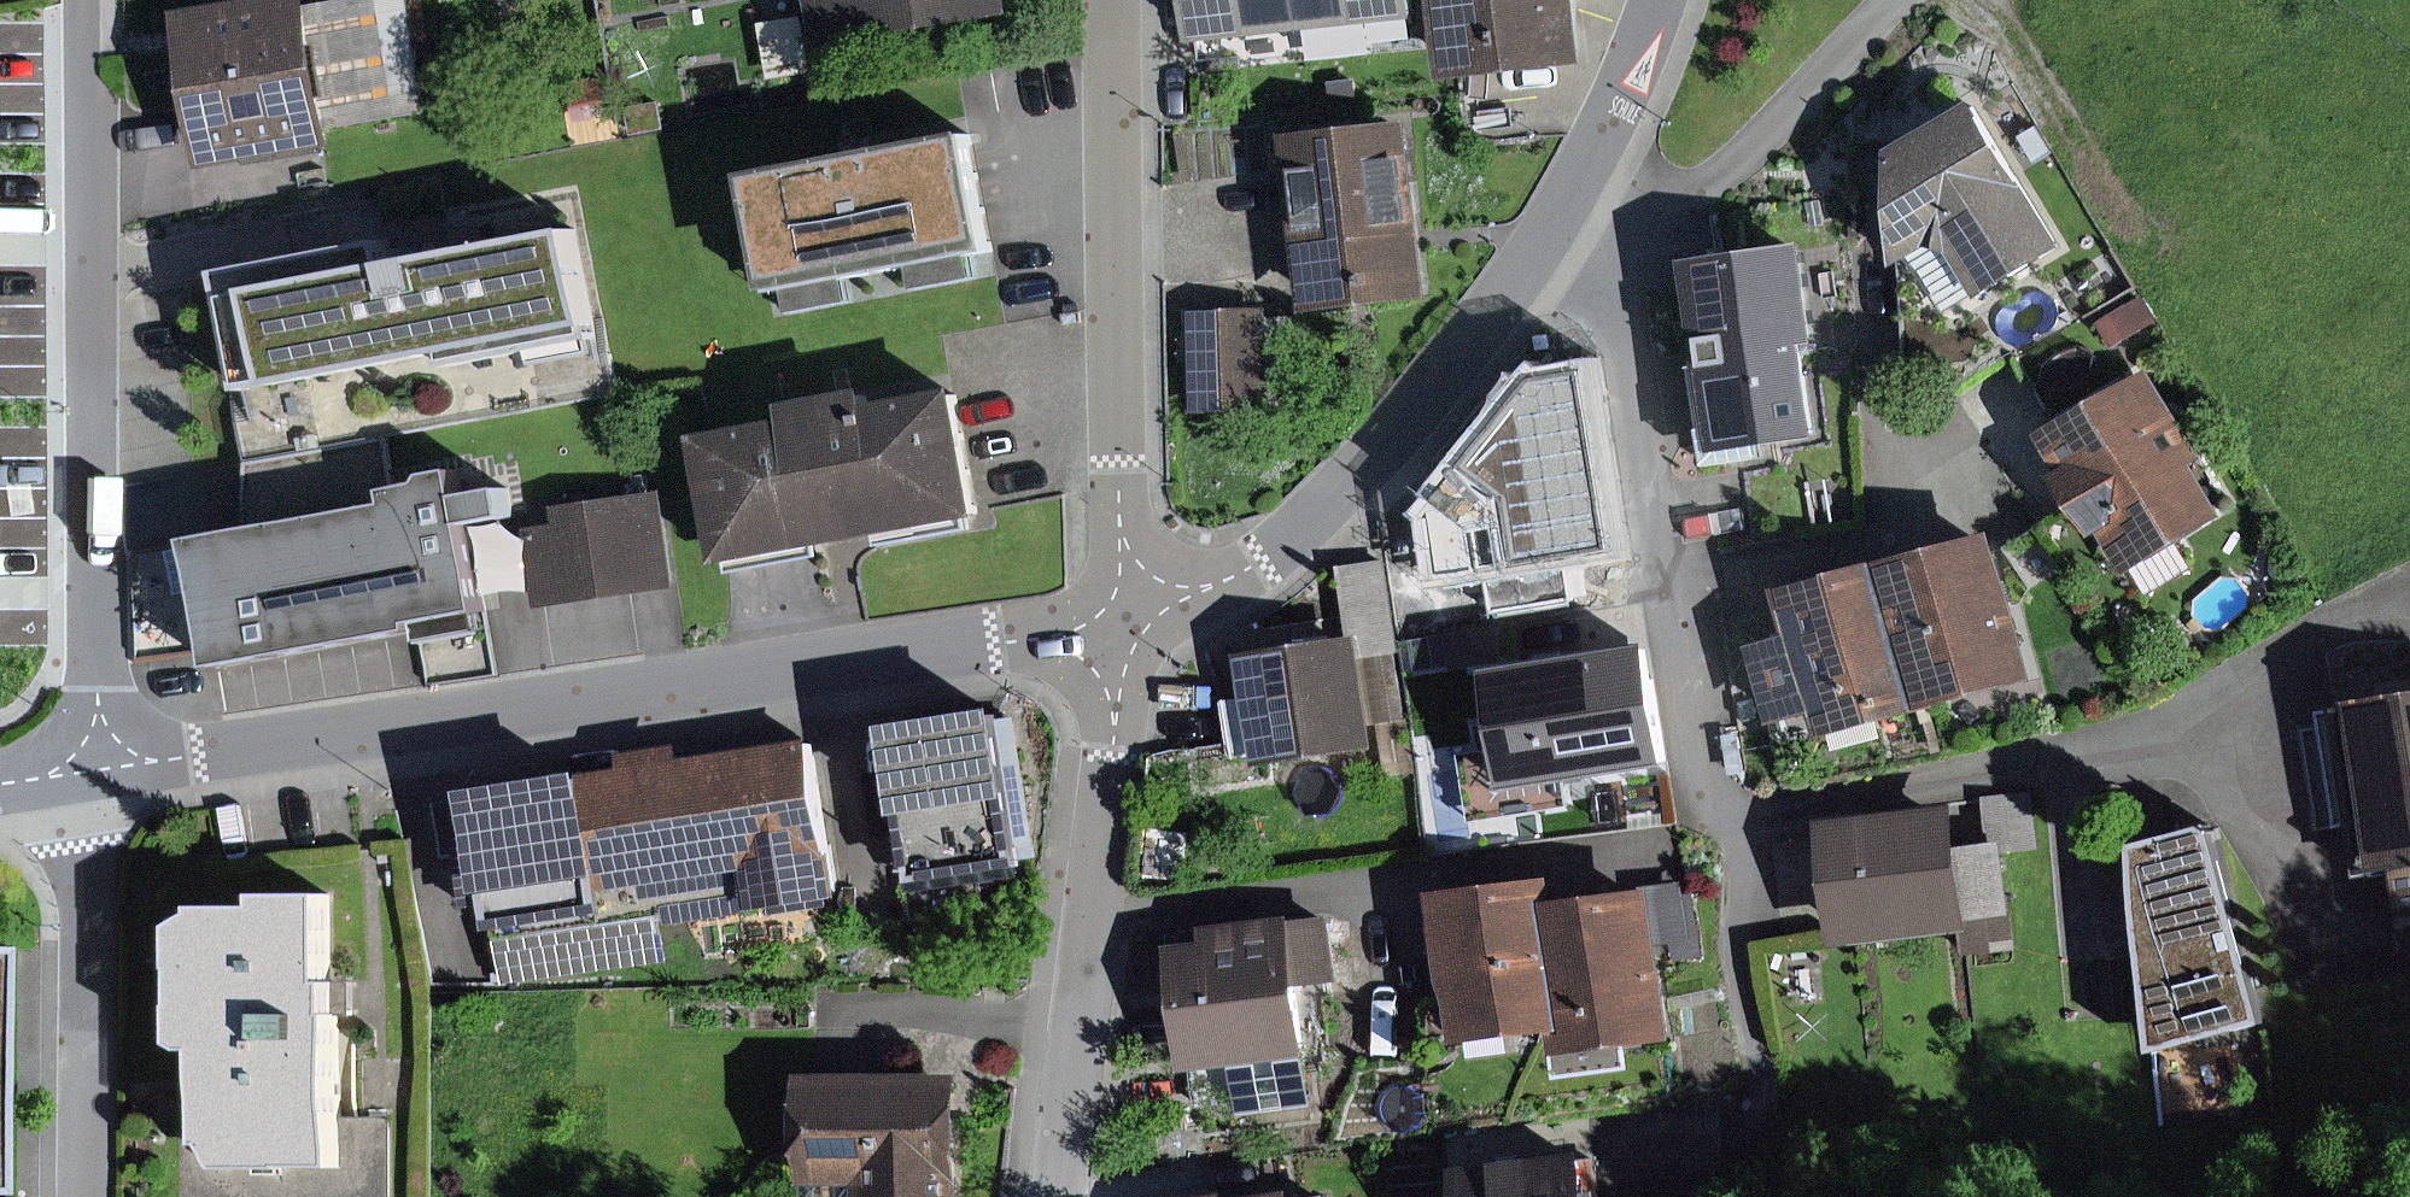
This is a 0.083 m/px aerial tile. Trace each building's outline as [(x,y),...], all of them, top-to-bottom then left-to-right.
[(191,10),(195,35),(214,163),(350,143),(329,0),(261,0),(191,10)] [(844,43),(1030,4),(1029,0),(835,0),(844,43)] [(1210,23),(1325,13),(1324,0),(1207,0),(1210,23)] [(1325,13),(1439,2),(1439,0),(1324,0),(1325,13)] [(1462,61),(1527,52),(1613,41),(1608,0),(1454,0),(1462,61)] [(1992,91),(1907,138),(1916,265),(1932,256),(1963,310),(2076,244),(1992,91)] [(1421,112),(1297,128),(1319,300),(1442,284),(1421,112)] [(992,122),(769,159),(787,267),(1010,230),(992,122)] [(586,200),(230,259),(251,390),(607,332),(586,200)] [(1736,444),(1839,425),(1821,332),(1836,330),(1822,231),(1707,248),(1720,331),(1715,332),(1736,444)] [(1286,301),(1203,306),(1209,407),(1292,402),(1286,301)] [(1610,360),(1528,370),(1533,408),(1492,413),(1496,443),(1470,446),(1487,568),(1645,547),(1628,425),(1624,395),(1615,397),(1610,360)] [(2173,361),(2060,425),(2143,571),(2256,507),(2173,361)] [(806,411),(710,426),(730,552),(993,510),(973,384),(890,398),(887,381),(804,395),(806,411)] [(0,412),(0,446),(0,447),(60,437),(54,403),(0,412)] [(392,493),(197,525),(219,658),(504,611),(489,521),(532,511),(522,469),(483,479),(479,449),(387,464),(392,493)] [(674,487),(532,511),(549,612),(691,588),(674,487)] [(2016,525),(1904,555),(1944,703),(2056,673),(2016,525)] [(1400,553),(1354,560),(1364,631),(1258,645),(1272,754),(1385,739),(1372,644),(1412,639),(1400,553)] [(1788,721),(1833,710),(1839,732),(1944,703),(1904,555),(1797,582),(1808,623),(1766,634),(1788,721)] [(1520,653),(1513,618),(1467,627),(1473,662),(1520,653)] [(1671,766),(1655,650),(1495,672),(1506,748),(1470,753),(1479,819),(1573,807),(1569,780),(1671,766)] [(2350,695),(2382,867),(2409,862),(2409,684),(2350,695)] [(1017,712),(905,727),(930,874),(1040,857),(1017,712)] [(760,850),(768,900),(855,885),(847,836),(851,835),(834,731),(605,770),(622,873),(760,850)] [(621,908),(605,770),(489,783),(505,921),(621,908)] [(1991,924),(1989,910),(2027,905),(2020,852),(2052,849),(2044,788),(2001,793),(2006,835),(1980,839),(1974,793),(1836,809),(1853,941),(1991,924)] [(2228,823),(2154,833),(2170,1042),(2282,1010),(2228,823)] [(1587,1022),(1571,888),(1569,869),(1455,882),(1473,1035),(1587,1022)] [(1694,1026),(1687,948),(1709,946),(1702,875),(1571,888),(1587,1022),(1585,1037),(1694,1026)] [(345,898),(217,899),(219,1162),(347,1161),(345,898)] [(1329,1043),(1321,978),(1355,974),(1346,904),(1309,908),(1219,920),(1221,930),(1184,935),(1200,1060),(1329,1043)] [(984,1145),(977,1145),(977,1067),(815,1068),(816,1184),(868,1184),(868,1196),(985,1196),(984,1145)] [(1469,1161),(1473,1196),(1613,1196),(1606,1144),(1469,1161)] [(1210,1196),(1309,1196),(1307,1183),(1210,1196)]
